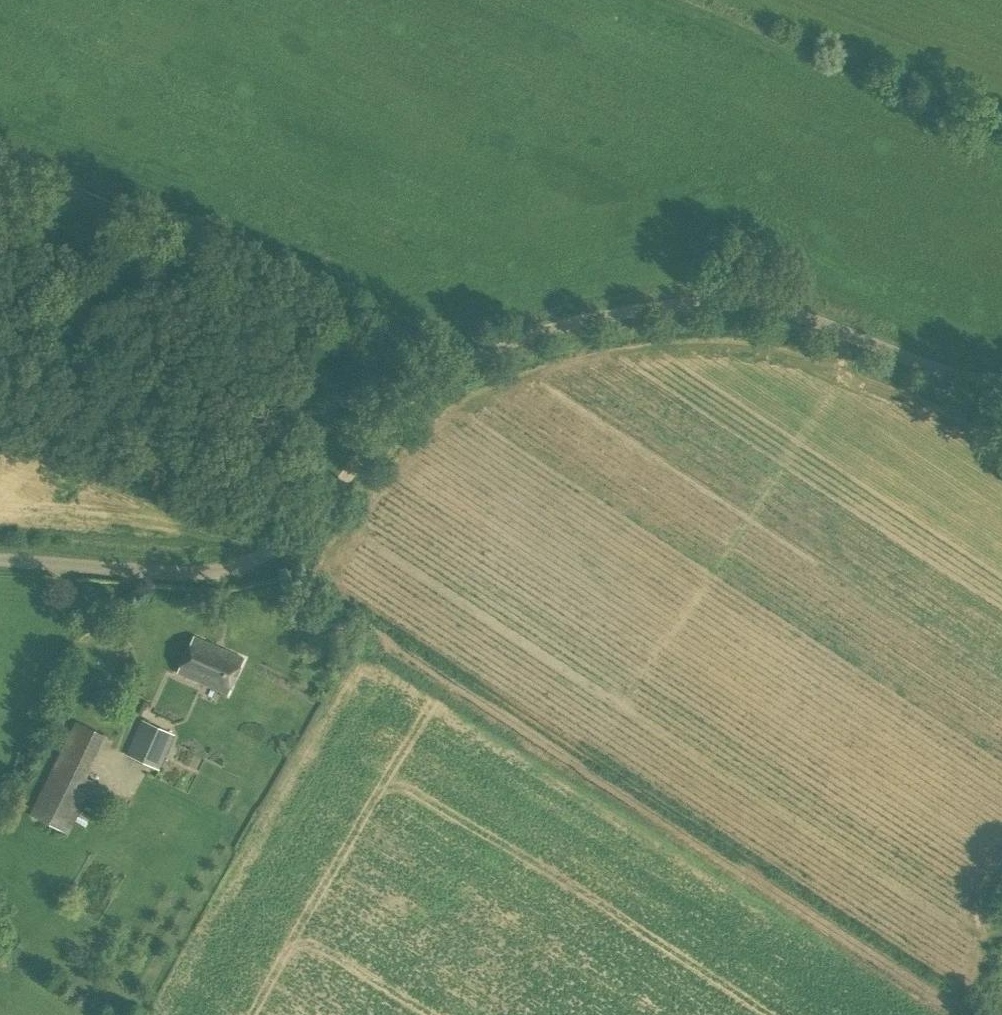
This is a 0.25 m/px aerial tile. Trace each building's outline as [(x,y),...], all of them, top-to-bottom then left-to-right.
[(227,695),(243,659),(193,637),(177,674),(227,695)] [(159,769),(175,735),(142,720),(126,755),(159,769)] [(69,834),(86,800),(85,800),(94,781),(87,778),(107,736),(75,721),(29,815),(69,834)]
